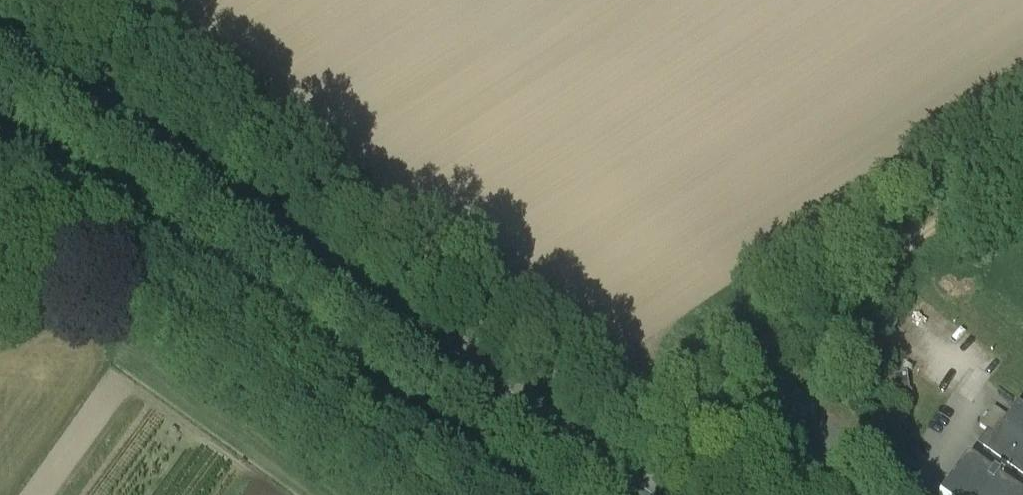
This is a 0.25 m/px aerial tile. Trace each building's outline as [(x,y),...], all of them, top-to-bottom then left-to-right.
[(887,336),(897,323),(887,316),(877,329),(887,336)] [(979,428),(985,432),(980,439),(984,442),(980,447),(1022,478),(1022,406),(1017,401),(1005,417),(993,408),(979,428)] [(966,457),(939,494),(1020,494),(966,457)]
